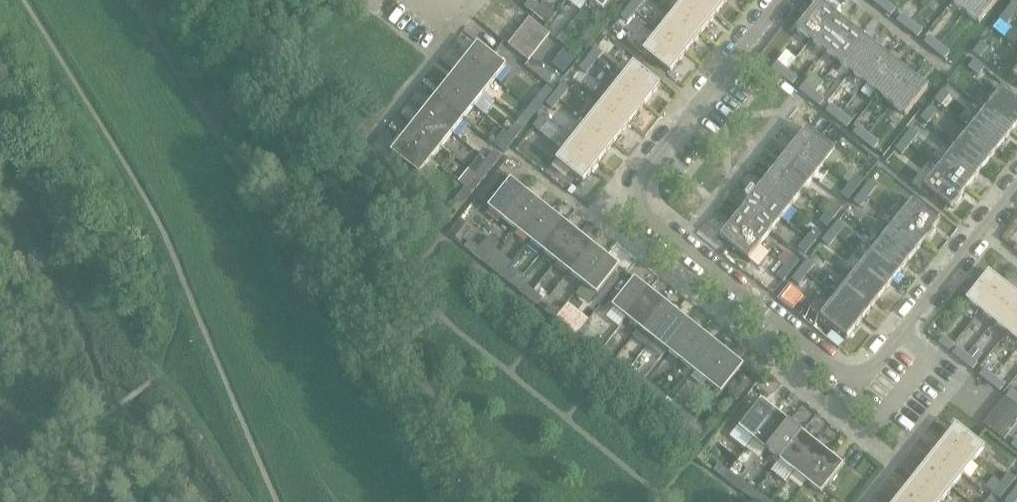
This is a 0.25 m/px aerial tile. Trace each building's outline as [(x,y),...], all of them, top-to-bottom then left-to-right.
[(531,0),(525,7),(535,14),(540,7),(531,0)] [(604,11),(612,0),(590,0),(604,11)] [(630,8),(636,13),(644,3),(641,0),(636,0),(630,8)] [(699,0),(686,0),(676,12),(702,34),(718,14),(699,0)] [(718,14),(729,0),(699,0),(718,14)] [(871,0),(881,8),(886,2),(884,0),(871,0)] [(952,2),(966,13),(976,0),(954,0),(952,2)] [(966,13),(980,24),(999,0),(976,0),(966,13)] [(798,30),(811,41),(834,12),(820,1),(798,30)] [(896,10),(886,2),(881,8),(891,16),(896,10)] [(549,15),(540,7),(535,14),(544,22),(549,15)] [(628,23),(636,13),(630,8),(622,17),(628,23)] [(1009,9),(1001,19),(1007,24),(1015,14),(1009,9)] [(702,34),(676,12),(660,32),(687,53),(702,34)] [(848,23),(834,12),(811,41),(825,52),(848,23)] [(903,15),(898,22),(908,29),(913,23),(903,15)] [(550,35),(544,30),(530,18),(523,27),(543,43),(550,35)] [(861,34),(848,23),(825,52),(838,62),(861,34)] [(923,31),(913,23),(908,29),(918,37),(923,31)] [(543,43),(523,27),(516,36),(536,52),(543,43)] [(687,53),(660,32),(645,51),(671,73),(687,53)] [(573,41),(563,33),(558,40),(567,48),(573,41)] [(874,45),(861,34),(838,62),(852,73),(874,45)] [(536,52),(516,36),(509,45),(529,61),(536,52)] [(930,37),(925,43),(935,51),(940,45),(930,37)] [(982,43),(974,53),(981,58),(989,48),(982,43)] [(507,66),(479,44),(468,58),(496,80),(507,66)] [(888,55),(874,45),(852,73),(865,84),(888,55)] [(950,53),(940,45),(935,51),(945,59),(950,53)] [(597,49),(589,59),(595,64),(603,54),(597,49)] [(901,66),(888,55),(865,84),(879,94),(901,66)] [(496,80),(468,58),(457,71),(485,94),(496,80)] [(587,74),(595,64),(589,59),(581,69),(587,74)] [(969,68),(980,76),(985,69),(975,61),(969,68)] [(778,63),(773,69),(783,77),(788,70),(778,63)] [(635,64),(619,83),(646,105),(661,85),(635,64)] [(915,77),(901,66),(879,94),(892,105),(915,77)] [(798,78),(788,70),(783,77),(793,85),(798,78)] [(485,94),(457,71),(446,85),(474,107),(485,94)] [(928,88),(915,77),(892,105),(906,116),(928,88)] [(646,105),(619,83),(604,103),(630,124),(646,105)] [(805,84),(800,91),(810,99),(815,92),(805,84)] [(474,107),(446,85),(436,98),(464,121),(474,107)] [(563,85),(555,95),(562,100),(569,90),(563,85)] [(538,97),(545,103),(554,92),(547,87),(538,97)] [(1002,90),(987,110),(1013,131),(1016,126),(1016,102),(1002,90)] [(944,91),(936,101),(942,106),(950,96),(944,91)] [(825,100),(815,92),(810,99),(820,107),(825,100)] [(562,100),(555,95),(547,105),(554,110),(562,100)] [(538,97),(530,107),(537,113),(545,103),(538,97)] [(464,121),(436,98),(425,112),(453,134),(464,121)] [(630,124),(604,103),(588,122),(615,143),(630,124)] [(832,106),(827,112),(837,120),(842,114),(832,106)] [(537,113),(530,107),(523,117),(530,123),(537,113)] [(930,108),(922,119),(928,124),(936,114),(930,108)] [(1013,131),(987,110),(971,129),(998,150),(1013,131)] [(453,134),(425,112),(414,125),(442,148),(453,134)] [(852,122),(842,114),(837,120),(847,128),(852,122)] [(542,117),(534,127),(540,132),(549,122),(542,117)] [(615,143),(588,122),(573,141),(600,162),(615,143)] [(442,148),(414,125),(403,139),(432,161),(442,148)] [(516,125),(509,135),(516,140),(523,131),(516,125)] [(859,127),(854,134),(864,142),(869,135),(859,127)] [(808,129),(797,143),(825,165),(836,151),(808,129)] [(912,129),(904,139),(911,145),(919,135),(912,129)] [(998,150),(971,129),(956,148),(983,169),(998,150)] [(501,144),(508,149),(516,140),(509,135),(501,144)] [(879,143),(869,135),(864,142),(874,150),(879,143)] [(432,161),(403,139),(392,153),(420,175),(432,161)] [(904,139),(896,149),(903,154),(911,145),(904,139)] [(600,162),(573,141),(557,161),(561,164),(557,169),(566,177),(571,171),(584,182),(600,162)] [(797,143),(786,156),(814,178),(825,165),(797,143)] [(983,169),(956,148),(941,167),(967,188),(983,169)] [(495,152),(487,161),(494,167),(502,157),(495,152)] [(786,156),(775,169),(804,192),(814,178),(786,156)] [(484,180),(494,167),(487,161),(477,175),(484,180)] [(967,188),(941,167),(925,187),(952,208),(967,188)] [(775,169),(765,183),(793,205),(804,192),(775,169)] [(483,203),(503,219),(526,191),(505,175),(483,203)] [(858,175),(850,185),(857,190),(865,180),(858,175)] [(473,179),(466,188),(473,194),(480,185),(473,179)] [(870,182),(862,192),(869,198),(877,188),(870,182)] [(765,183),(754,196),(782,219),(793,205),(765,183)] [(842,195),(849,200),(857,190),(850,185),(842,195)] [(458,198),(465,203),(473,194),(466,188),(458,198)] [(539,202),(526,191),(503,219),(517,230),(539,202)] [(862,192),(854,202),(861,208),(869,198),(862,192)] [(754,196),(743,210),(772,232),(782,219),(754,196)] [(914,201),(898,221),(925,242),(940,222),(914,201)] [(552,213),(539,202),(517,230),(530,241),(552,213)] [(836,203),(828,213),(835,218),(843,208),(836,203)] [(743,210),(733,223),(761,246),(772,232),(743,210)] [(566,224),(552,213),(530,241),(543,252),(566,224)] [(821,222),(827,227),(835,218),(828,213),(821,222)] [(925,242),(898,221),(883,240),(910,261),(925,242)] [(846,227),(839,222),(831,232),(838,237),(846,227)] [(721,237),(750,260),(761,246),(733,223),(721,237)] [(579,234),(566,224),(543,252),(557,262),(579,234)] [(808,239),(814,244),(820,237),(814,232),(808,239)] [(831,232),(823,242),(829,247),(838,237),(831,232)] [(593,245),(579,234),(557,262),(570,273),(593,245)] [(910,261),(883,240),(868,259),(894,280),(910,261)] [(470,241),(465,248),(474,255),(480,248),(470,241)] [(801,249),(806,254),(813,245),(808,241),(801,249)] [(488,266),(497,254),(484,244),(480,248),(474,255),(488,266)] [(606,256),(593,245),(570,273),(584,284),(606,256)] [(787,251),(780,260),(786,265),(793,257),(787,251)] [(620,267),(606,256),(584,284),(598,295),(620,267)] [(786,265),(785,267),(792,272),(800,262),(793,257),(786,265)] [(894,280),(868,259),(852,278),(879,299),(894,280)] [(809,260),(801,270),(807,275),(815,265),(809,260)] [(498,262),(492,269),(501,277),(507,270),(498,262)] [(777,277),(784,282),(792,272),(785,267),(777,277)] [(507,270),(501,277),(511,284),(516,277),(507,270)] [(801,270),(793,280),(799,285),(807,275),(801,270)] [(967,301),(981,312),(1004,284),(990,273),(967,301)] [(879,299),(852,278),(837,297),(864,318),(879,299)] [(636,279),(613,308),(627,319),(650,291),(636,279)] [(524,284),(519,291),(528,298),(534,291),(524,284)] [(981,312),(995,323),(1016,295),(1016,294),(1004,284),(981,312)] [(543,299),(534,291),(528,298),(538,306),(543,299)] [(663,301),(650,291),(627,319),(641,329),(663,301)] [(995,323),(1008,333),(1016,322),(1016,295),(995,323)] [(864,318),(837,297),(821,317),(848,338),(864,318)] [(663,301),(641,329),(654,340),(677,312),(663,301)] [(551,305),(546,312),(555,320),(561,313),(551,305)] [(690,323),(677,312),(654,340),(668,351),(690,323)] [(570,321),(561,313),(555,320),(564,327),(570,321)] [(1008,333),(1016,340),(1016,322),(1008,333)] [(704,333),(690,323),(668,351),(681,362),(704,333)] [(586,326),(577,337),(586,345),(595,334),(586,326)] [(717,344),(704,333),(681,362),(695,372),(717,344)] [(940,344),(950,352),(955,345),(945,337),(940,344)] [(595,340),(589,347),(598,354),(604,348),(595,340)] [(730,355),(717,344),(695,372),(708,383),(730,355)] [(613,355),(604,348),(598,354),(608,362),(613,355)] [(953,354),(963,362),(968,356),(958,348),(953,354)] [(975,348),(968,356),(977,363),(983,354),(975,348)] [(730,355),(708,383),(722,394),(744,366),(730,355)] [(968,356),(963,362),(973,370),(978,364),(977,363),(968,356)] [(621,362),(616,369),(625,376),(631,369),(621,362)] [(640,376),(631,369),(625,376),(635,383),(640,376)] [(980,376),(990,384),(995,377),(985,369),(980,376)] [(1005,385),(995,377),(990,384),(1000,392),(1005,385)] [(649,383),(643,390),(652,397),(658,390),(649,383)] [(667,398),(658,390),(652,397),(662,405),(667,398)] [(1016,405),(1016,395),(1012,391),(1007,397),(1016,405)] [(1016,425),(1016,407),(1005,398),(984,424),(1005,440),(1016,425)] [(740,429),(754,440),(776,412),(762,401),(740,429)] [(675,405),(670,412),(679,419),(685,412),(675,405)] [(694,420),(685,412),(679,419),(689,426),(694,420)] [(776,412),(754,440),(767,451),(790,423),(776,412)] [(790,423),(767,451),(781,462),(803,433),(790,423)] [(957,426),(946,440),(974,462),(985,448),(957,426)] [(803,433),(781,462),(773,472),(786,483),(794,472),(817,444),(803,433)] [(946,440),(936,453),(964,475),(974,462),(946,440)] [(817,444),(794,472),(808,483),(830,455),(817,444)] [(936,453),(925,467),(953,489),(964,475),(936,453)] [(830,455),(808,483),(822,494),(844,466),(830,455)] [(719,464),(714,471),(723,478),(729,471),(719,464)] [(925,467),(914,480),(942,501),(953,489),(925,467)] [(738,479),(729,471),(723,478),(733,486),(738,479)] [(1010,474),(1002,484),(1008,489),(1016,479),(1010,474)] [(903,493),(914,501),(942,501),(914,480),(903,493)] [(1008,489),(1002,484),(994,494),(1001,499),(1008,489)] [(747,485),(742,492),(751,499),(756,492),(747,485)] [(751,499),(749,501),(763,501),(765,499),(756,492),(751,499)] [(896,501),(914,501),(903,493),(896,501)] [(1006,501),(1016,501),(1016,495),(1014,493),(1006,501)]
